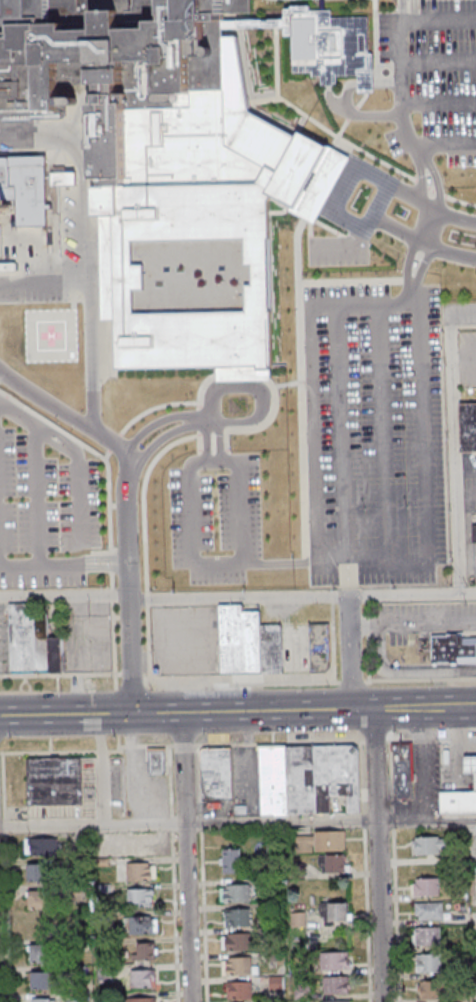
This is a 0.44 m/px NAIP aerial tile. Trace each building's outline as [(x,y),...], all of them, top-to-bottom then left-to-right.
[(66,119),(0,121),(0,0),(253,0),(253,11),(243,12),(243,20),(287,19),(287,10),(294,9),(294,7),(312,7),(312,12),(331,11),(331,18),(367,17),(368,54),(372,54),(373,93),(357,93),(357,76),(336,77),(336,86),(319,86),(319,77),(310,78),(310,73),(291,73),(291,37),(288,37),(288,27),(223,29),(224,38),(236,38),(243,41),(249,83),(256,124),(329,163),(331,156),(352,167),(319,235),(273,213),(274,367),(271,367),(272,381),(217,382),(217,368),(118,370),(117,320),(103,321),(101,217),(95,217),(92,84),(60,84),(60,98),(76,98),(77,108),(66,108),(66,119)] [(17,201),(0,201),(0,158),(47,157),(47,177),(52,177),(52,174),(53,174),(53,168),(65,167),(65,174),(76,174),(76,186),(48,187),(48,204),(52,204),(53,210),(48,210),(49,227),(18,228),(17,201)] [(458,453),(475,453),(475,404),(456,405),(458,453)] [(33,612),(33,603),(9,603),(11,673),(35,673),(33,612)] [(266,624),(257,624),(257,612),(240,613),(239,605),(216,606),(217,625),(224,625),(225,674),(267,673),(266,624)] [(48,611),(49,637),(50,673),(35,673),(33,612),(48,611)] [(312,624),(314,673),(330,672),(335,668),(333,623),(312,624)] [(285,624),(287,675),(267,675),(267,673),(266,624),(285,624)] [(467,637),(475,637),(475,662),(462,662),(462,659),(438,659),(437,636),(452,636),(452,634),(467,633),(467,637)] [(49,637),(62,636),(63,672),(50,673),(49,637)] [(412,798),(412,742),(394,742),(394,798),(412,798)] [(330,813),(330,794),(346,793),(347,812),(360,811),(359,744),(259,746),(260,814),(330,813)] [(165,774),(164,747),(147,748),(148,774),(165,774)] [(201,800),(232,800),(232,747),(201,747),(201,800)] [(27,804),(82,804),(82,756),(27,756),(27,804)] [(467,756),(467,772),(475,772),(475,756),(467,756)] [(443,791),(444,813),(475,812),(475,790),(443,791)] [(346,851),(346,831),(315,831),(315,851),(346,851)] [(439,835),(415,836),(415,839),(412,840),(413,846),(416,846),(416,854),(440,853),(439,849),(447,848),(447,838),(439,839),(439,835)] [(120,836),(120,854),(151,854),(151,836),(120,836)] [(26,838),(26,856),(59,856),(59,838),(26,838)] [(240,874),(240,850),(220,850),(220,874),(240,874)] [(346,872),(345,854),(321,854),(322,873),(346,872)] [(155,862),(125,862),(125,880),(155,880),(155,862)] [(31,864),(49,863),(50,881),(31,881),(31,864)] [(413,883),(414,895),(439,894),(439,877),(416,878),(416,882),(413,883)] [(224,885),(249,884),(250,901),(225,902),(224,885)] [(154,906),(154,888),(128,888),(128,906),(154,906)] [(32,891),(51,890),(51,907),(33,908),(32,891)] [(415,902),(415,914),(419,914),(419,919),(443,918),(443,901),(415,902)] [(322,903),(322,923),(350,923),(350,903),(322,903)] [(225,909),(250,908),(251,925),(226,927),(225,909)] [(157,933),(157,916),(131,916),(131,933),(157,933)] [(29,937),(49,937),(49,919),(29,919),(29,937)] [(415,927),(415,945),(441,944),(440,926),(415,927)] [(226,933),(250,932),(251,949),(227,950),(226,933)] [(138,942),(138,959),(156,959),(156,942),(138,942)] [(34,945),(52,944),(53,962),(34,962),(34,945)] [(321,953),(321,970),(350,970),(350,953),(321,953)] [(227,957),(251,956),(252,974),(227,975),(227,957)] [(417,975),(442,975),(442,956),(417,956),(417,975)] [(131,970),(131,987),(155,987),(155,970),(131,970)] [(35,971),(54,971),(54,988),(36,988),(35,971)] [(322,978),(322,995),(349,995),(349,978),(322,978)] [(227,982),(252,981),(252,998),(228,999),(227,982)] [(443,1000),(443,983),(418,983),(418,999),(443,1000)]
